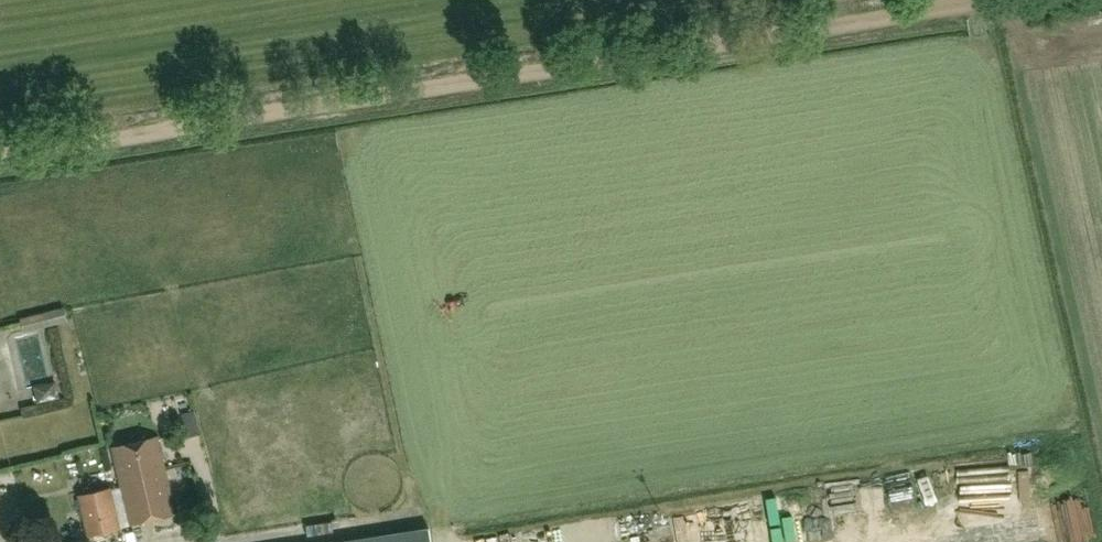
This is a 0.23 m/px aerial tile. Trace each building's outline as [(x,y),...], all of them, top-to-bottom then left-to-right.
[(62,308),(19,320),(22,331),(65,319),(62,308)] [(185,425),(197,422),(194,411),(182,414),(185,425)] [(111,449),(121,489),(129,524),(174,514),(157,439),(111,449)] [(901,498),(900,471),(871,473),(873,500),(901,498)] [(129,524),(121,489),(110,491),(109,489),(77,497),(87,537),(119,530),(118,527),(129,524)] [(1070,499),(1072,511),(1090,508),(1088,497),(1070,499)] [(1092,509),(1073,513),(1079,541),(1099,541),(1092,509)] [(343,541),(430,541),(428,528),(343,541)]
